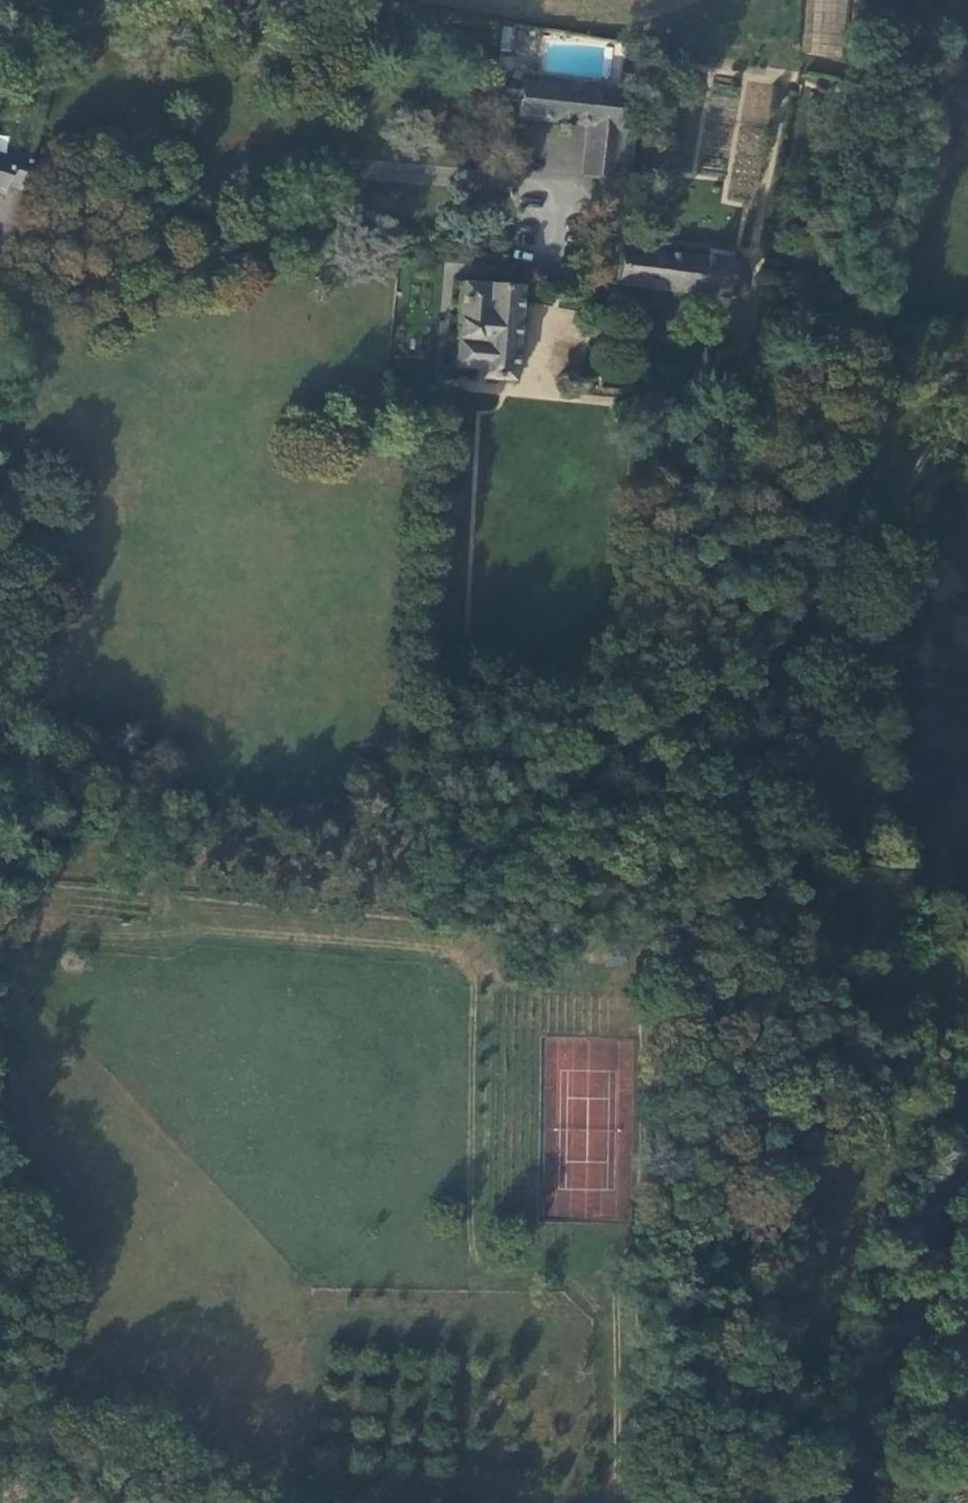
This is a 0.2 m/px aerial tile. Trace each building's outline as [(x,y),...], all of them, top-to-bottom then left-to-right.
[(848,0),(806,0),(801,55),(843,58),(848,0)] [(843,87),(827,85),(823,121),(839,123),(843,87)] [(636,100),(512,89),(510,118),(554,122),(549,130),(553,138),(562,139),(567,131),(563,123),(587,125),(604,126),(600,178),(628,181),(636,100)] [(604,126),(587,125),(583,177),(600,178),(604,126)] [(7,151),(9,135),(0,134),(0,150),(7,151)] [(20,197),(28,170),(9,165),(7,172),(0,170),(0,197),(0,196),(19,202),(20,197)] [(741,274),(742,264),(649,250),(623,247),(619,285),(743,299),(746,275),(741,274)] [(512,382),(523,293),(523,288),(465,280),(455,368),(477,371),(476,378),(512,382)]
